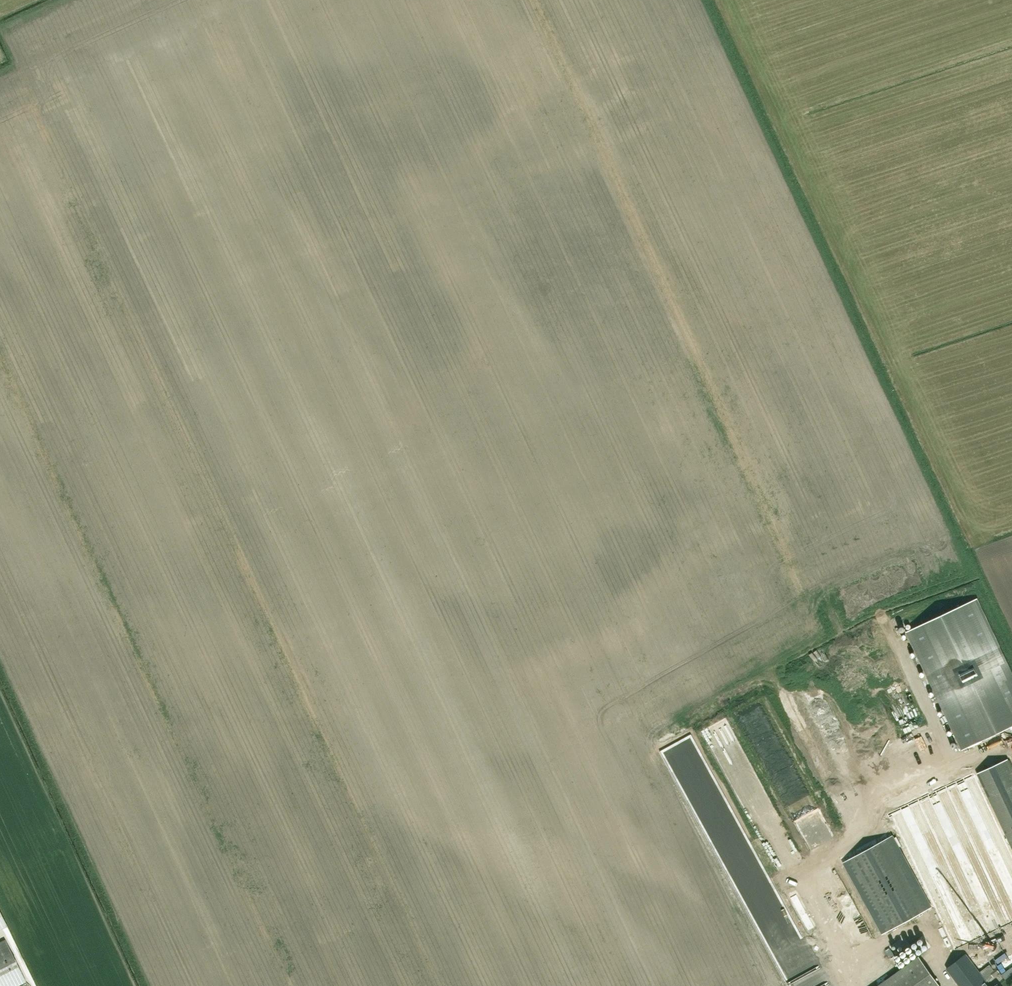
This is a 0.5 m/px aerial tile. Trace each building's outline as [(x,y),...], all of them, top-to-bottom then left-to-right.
[(906,632),(962,750),(1011,726),(1011,672),(977,598),(906,632)] [(829,718),(814,674),(803,678),(819,721),(829,718)] [(914,707),(905,711),(910,723),(919,718),(914,707)] [(1008,759),(977,773),(1011,848),(1011,767),(1008,759)] [(959,848),(979,838),(974,829),(965,833),(958,820),(948,825),(959,848)] [(932,906),(893,836),(844,863),(882,933),(932,906)] [(949,917),(986,903),(970,861),(966,863),(962,852),(955,854),(955,855),(940,860),(945,872),(939,875),(941,880),(935,882),(949,917)] [(1011,927),(1011,894),(969,921),(983,945),(1011,927)] [(928,914),(934,925),(941,921),(935,910),(928,914)] [(906,943),(912,951),(923,943),(914,930),(908,934),(912,939),(906,943)] [(26,981),(5,939),(0,942),(0,985),(17,985),(26,981)] [(1011,959),(1011,939),(992,950),(1001,965),(1011,959)] [(980,972),(956,942),(937,957),(959,985),(988,985),(986,983),(987,982),(993,977),(994,978),(1000,972),(996,967),(994,970),(990,964),(980,972)] [(878,985),(940,985),(919,957),(878,985)]
